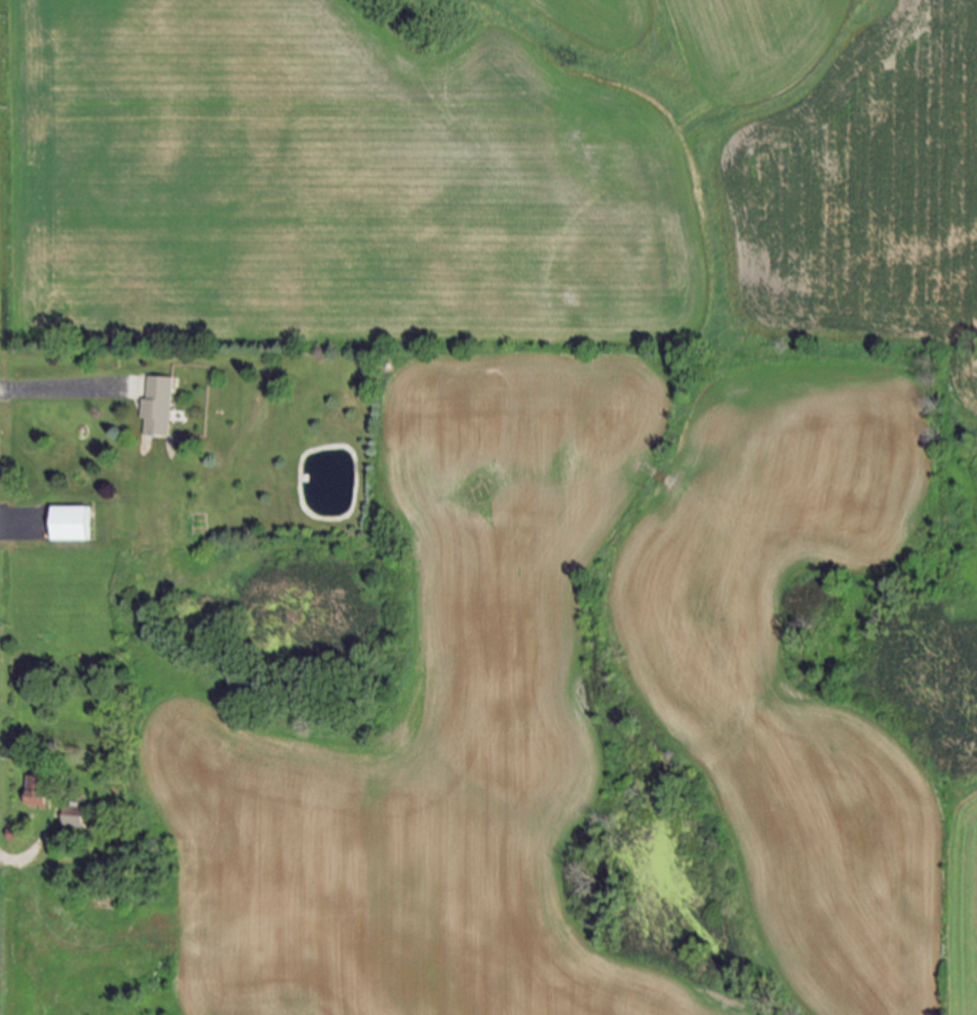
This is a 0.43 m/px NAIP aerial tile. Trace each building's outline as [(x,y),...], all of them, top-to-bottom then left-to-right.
[(141,436),(142,401),(127,401),(128,376),(171,377),(170,436),(141,436)] [(88,507),(88,541),(50,541),(50,507),(88,507)] [(25,808),(25,776),(46,776),(46,808),(25,808)] [(62,829),(62,808),(83,808),(83,829),(62,829)]
